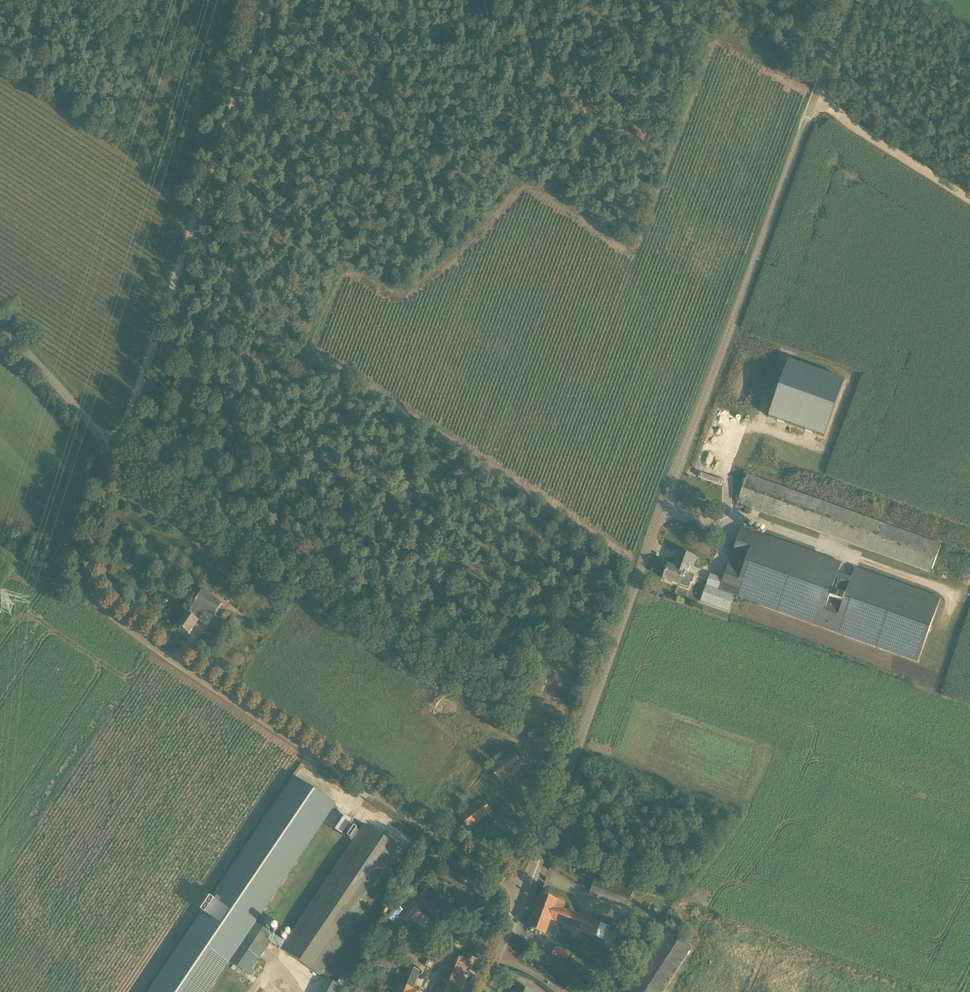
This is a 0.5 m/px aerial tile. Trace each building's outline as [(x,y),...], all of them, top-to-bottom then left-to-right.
[(847,379),(793,360),(774,415),(827,434),(847,379)] [(701,474),(700,478),(721,484),(722,480),(701,474)] [(737,503),(754,509),(931,572),(941,545),(747,476),(737,503)] [(719,590),(734,596),(918,663),(941,599),(855,568),(851,578),(838,573),(842,563),(751,531),(742,528),(719,590)] [(685,572),(689,574),(695,558),(678,552),(672,567),(669,566),(663,580),(680,586),(685,572)] [(734,596),(719,590),(706,586),(701,602),(728,612),(734,596)] [(178,628),(189,635),(198,621),(205,610),(215,617),(223,605),(203,591),(178,628)] [(513,751),(490,769),(500,783),(524,765),(513,751)] [(212,900),(210,898),(201,912),(203,913),(150,991),(208,991),(246,937),(247,937),(230,962),(249,975),(266,950),(271,943),(275,936),(257,923),(256,922),(335,805),(295,778),(212,900)] [(468,829),(492,811),(482,798),(458,816),(468,829)] [(334,808),(324,823),(341,834),(351,819),(334,808)] [(365,826),(286,943),(281,950),(320,975),(403,852),(404,852),(365,826)] [(589,892),(626,906),(633,890),(595,876),(589,892)] [(423,910),(428,904),(417,895),(412,901),(405,909),(399,917),(410,926),(423,910)] [(528,928),(549,936),(550,936),(555,922),(606,941),(611,927),(563,909),(565,905),(541,895),(528,928)] [(693,948),(668,932),(629,991),(665,991),(693,948)] [(555,947),(552,955),(567,960),(570,952),(555,947)] [(469,962),(452,955),(445,972),(443,971),(438,984),(437,983),(433,991),(456,991),(469,962)] [(400,986),(397,991),(398,991),(412,991),(420,972),(405,966),(397,984),(400,986)] [(343,989),(329,981),(323,991),(342,991),(343,989)]
